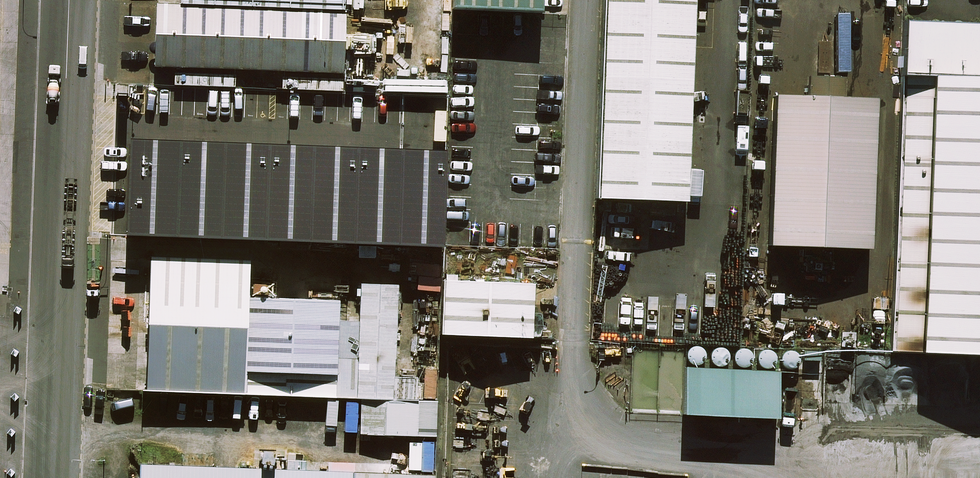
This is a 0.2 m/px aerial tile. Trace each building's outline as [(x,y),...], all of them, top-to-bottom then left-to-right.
[(265,0),(157,0),(155,53),(348,61),(351,4),(265,0)] [(598,194),(683,197),(692,0),(606,0),(598,194)] [(892,21),(890,74),(979,78),(979,24),(892,21)] [(912,80),(901,351),(979,354),(979,83),(912,80)] [(867,94),(768,90),(761,242),(861,246),(867,94)] [(133,138),(129,235),(445,247),(447,150),(133,138)] [(257,250),(153,246),(147,382),(251,386),(255,287),(257,250)] [(538,279),(448,275),(445,327),(536,330),(538,279)] [(255,287),(251,386),(332,390),(337,290),(255,287)] [(779,355),(687,354),(686,410),(778,412),(779,355)] [(147,453),(146,477),(434,477),(434,465),(147,453)]
